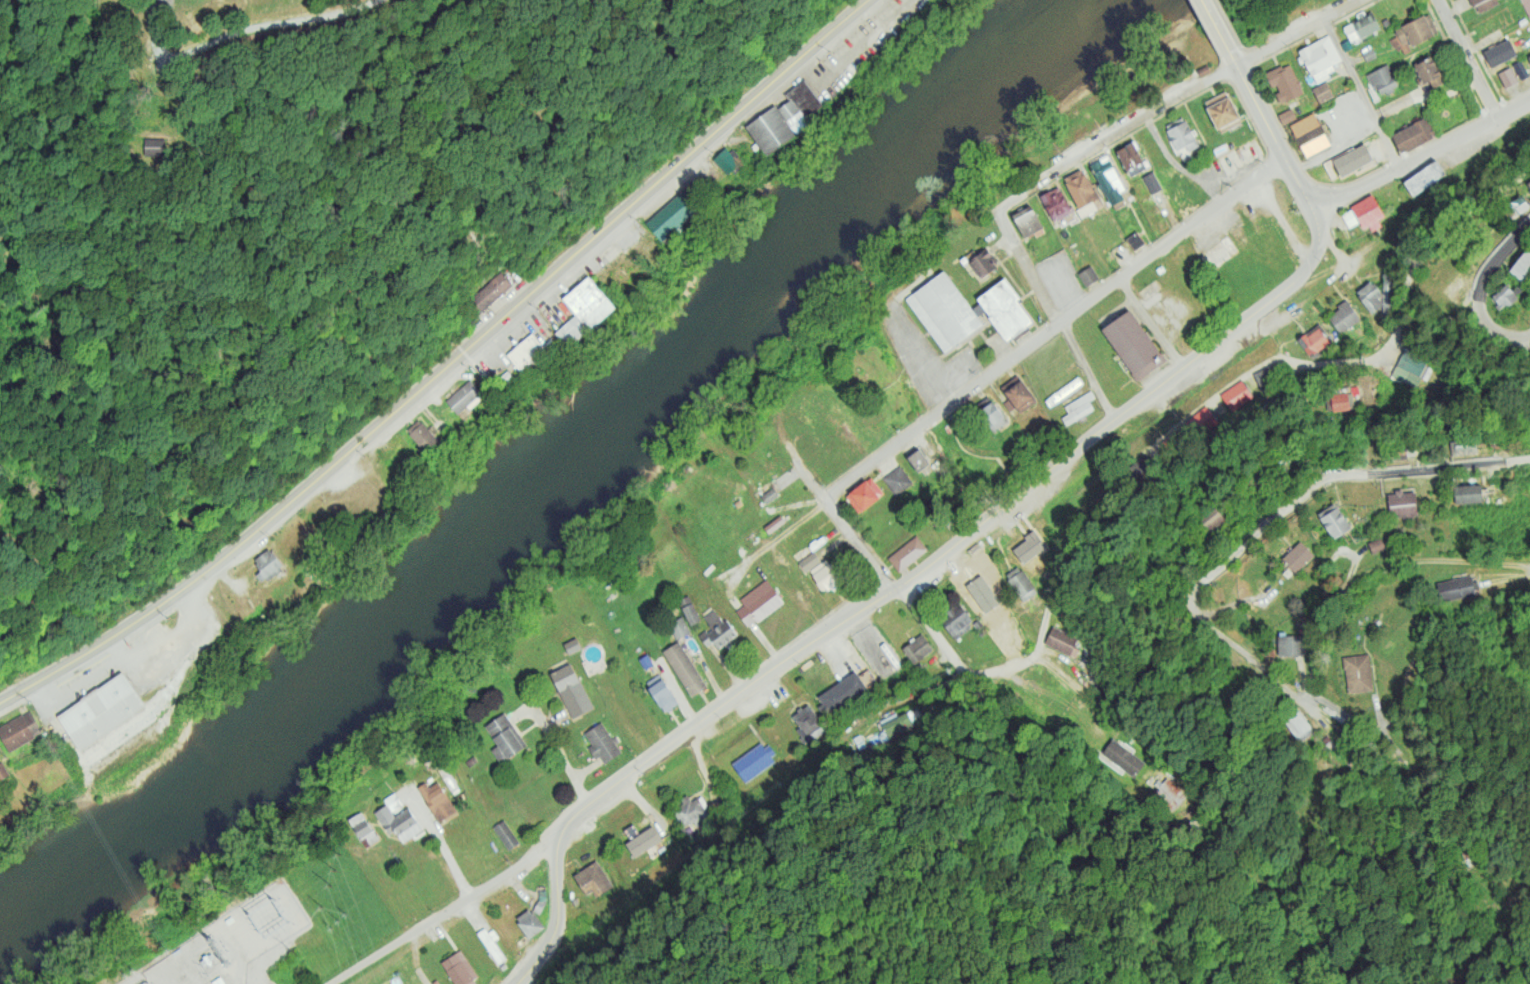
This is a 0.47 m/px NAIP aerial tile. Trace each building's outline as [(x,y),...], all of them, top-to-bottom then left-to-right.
[(1479,13),(1500,1),(1499,0),(1471,0),(1479,13)] [(1529,18),(1520,0),(1529,0),(1529,18)] [(1371,11),(1380,29),(1352,45),(1342,28),(1353,22),(1371,11)] [(1425,16),(1395,30),(1403,46),(1409,42),(1412,49),(1436,37),(1425,16)] [(1298,51),(1327,37),(1340,62),(1333,66),(1335,71),(1315,82),(1307,63),(1305,64),(1298,51)] [(1495,67),(1486,51),(1508,42),(1517,57),(1495,67)] [(1366,61),(1376,57),(1371,48),(1362,52),(1366,61)] [(1433,89),(1445,83),(1431,57),(1415,66),(1425,85),(1429,83),(1433,89)] [(1520,79),(1529,75),(1521,59),(1512,63),(1520,79)] [(1281,65),(1260,76),(1268,87),(1270,86),(1282,106),(1304,95),(1290,66),(1283,69),(1281,65)] [(1366,77),(1376,94),(1378,92),(1381,96),(1386,95),(1387,97),(1395,93),(1393,89),(1398,87),(1387,65),(1366,77)] [(1498,72),(1505,87),(1517,82),(1511,67),(1498,72)] [(1311,90),(1320,105),(1334,98),(1325,82),(1311,90)] [(804,83),(822,107),(806,119),(811,126),(765,158),(745,128),(774,105),(778,110),(790,101),(786,95),(804,83)] [(1208,109),(1231,97),(1242,119),(1219,132),(1208,109)] [(1279,117),(1284,125),(1297,118),(1290,108),(1279,117)] [(1290,127),(1306,158),(1331,146),(1314,113),(1290,127)] [(1187,150),(1197,146),(1186,118),(1165,126),(1175,150),(1185,146),(1187,150)] [(1392,137),(1401,155),(1435,138),(1423,119),(1392,137)] [(144,155),(164,154),(163,138),(144,138),(144,155)] [(1133,142),(1125,146),(1126,148),(1118,151),(1131,179),(1148,170),(1133,142)] [(725,148),(743,164),(728,178),(711,161),(725,148)] [(1107,155),(1126,191),(1121,194),(1127,203),(1114,211),(1091,165),(1107,155)] [(1403,184),(1436,161),(1445,174),(1411,198),(1403,184)] [(1081,171),(1064,179),(1080,210),(1098,200),(1081,171)] [(1153,171),(1143,177),(1152,195),(1162,189),(1153,171)] [(689,185),(645,226),(661,243),(705,202),(689,185)] [(1040,197),(1059,188),(1073,213),(1054,224),(1040,197)] [(1510,203),(1517,216),(1529,210),(1521,196),(1510,203)] [(1377,202),(1346,220),(1355,234),(1384,216),(1377,202)] [(1024,239),(1045,229),(1032,205),(1011,216),(1024,239)] [(1136,231),(1126,239),(1134,251),(1145,243),(1136,231)] [(1529,251),(1529,252),(1529,276),(1523,284),(1509,272),(1529,251)] [(982,279),(995,270),(983,253),(969,263),(982,279)] [(1077,275),(1085,289),(1100,279),(1089,266),(1077,275)] [(512,284),(499,271),(467,301),(479,314),(512,284)] [(944,272),(905,301),(944,352),(984,325),(944,272)] [(588,277),(563,300),(576,315),(555,334),(564,346),(613,306),(588,277)] [(1384,278),(1393,278),(1390,318),(1381,317),(1384,278)] [(1381,295),(1374,284),(1372,286),(1370,282),(1358,293),(1361,296),(1358,298),(1372,315),(1381,305),(1377,299),(1381,295)] [(1001,283),(978,300),(1008,340),(1032,323),(1001,283)] [(1506,285),(1492,299),(1498,305),(1495,308),(1502,315),(1520,298),(1506,285)] [(1338,334),(1360,319),(1347,300),(1336,306),(1338,309),(1328,318),(1338,334)] [(1130,310),(1159,352),(1133,375),(1104,330),(1130,310)] [(1329,343),(1308,357),(1297,339),(1318,325),(1329,343)] [(532,333),(507,357),(521,374),(547,352),(532,333)] [(1391,378),(1415,390),(1425,363),(1400,352),(1391,378)] [(1257,382),(1277,377),(1274,365),(1254,370),(1257,382)] [(507,371),(497,378),(504,385),(514,377),(507,371)] [(1016,375),(1034,399),(1018,412),(999,388),(1016,375)] [(1077,376),(1082,384),(1049,409),(1045,401),(1077,376)] [(484,398),(468,379),(446,401),(458,417),(459,416),(463,421),(472,412),(471,410),(484,398)] [(1254,399),(1243,384),(1215,404),(1226,419),(1254,399)] [(1090,392),(1066,407),(1068,413),(1061,418),(1065,427),(1093,411),(1087,403),(1094,398),(1090,392)] [(1329,395),(1331,411),(1350,409),(1349,393),(1329,395)] [(989,397),(1005,417),(985,431),(971,412),(989,397)] [(408,435),(422,423),(437,441),(423,453),(408,435)] [(1476,439),(1477,455),(1450,457),(1448,441),(1476,439)] [(1385,448),(1385,460),(1416,457),(1413,445),(1385,448)] [(908,458),(918,474),(931,465),(920,449),(908,458)] [(898,466),(881,479),(896,499),(914,485),(898,466)] [(850,494),(866,480),(880,500),(862,512),(850,494)] [(1453,486),(1455,504),(1482,504),(1481,484),(1453,486)] [(771,488),(760,497),(766,505),(778,496),(771,488)] [(1389,495),(1392,519),(1416,515),(1415,492),(1389,495)] [(1320,517),(1338,508),(1351,530),(1334,541),(1320,517)] [(1201,524),(1219,510),(1227,522),(1207,537),(1201,524)] [(898,572),(888,557),(915,536),(927,549),(898,572)] [(1385,548),(1381,537),(1367,541),(1371,553),(1385,548)] [(1281,561),(1300,542),(1315,558),(1294,575),(1281,561)] [(1029,578),(1015,556),(1029,546),(1045,566),(1029,578)] [(267,550),(253,561),(268,582),(283,572),(267,550)] [(797,561),(813,550),(821,561),(805,572),(797,561)] [(812,574),(830,563),(840,579),(838,582),(839,583),(827,591),(826,589),(824,591),(822,588),(820,588),(812,574)] [(781,584),(790,578),(784,568),(775,574),(781,584)] [(1007,581),(1021,570),(1036,589),(1019,599),(1007,581)] [(1435,582),(1439,600),(1477,593),(1473,574),(1435,582)] [(770,586),(784,602),(757,624),(755,622),(748,628),(735,612),(770,586)] [(984,590),(995,587),(997,598),(986,600),(984,590)] [(688,596),(700,621),(690,627),(678,600),(688,596)] [(972,621),(953,639),(935,617),(957,602),(972,621)] [(718,649),(737,634),(726,620),(721,623),(713,610),(702,617),(710,630),(706,633),(704,631),(698,635),(707,647),(713,643),(718,649)] [(690,633),(675,640),(668,623),(683,617),(690,633)] [(973,624),(978,620),(982,626),(977,631),(973,624)] [(1044,644),(1073,656),(1081,639),(1052,626),(1044,644)] [(921,634),(901,649),(912,665),(933,650),(921,634)] [(1277,635),(1277,656),(1304,656),(1304,634),(1277,635)] [(575,638),(581,649),(568,656),(563,644),(575,638)] [(707,686),(691,697),(663,651),(678,642),(707,686)] [(1346,692),(1372,690),(1369,653),(1343,656),(1346,692)] [(570,665),(593,708),(571,720),(551,674),(570,665)] [(855,671),(818,697),(823,705),(817,709),(823,719),(869,689),(855,671)] [(121,674),(146,708),(79,752),(57,718),(121,674)] [(661,678),(678,704),(665,713),(647,686),(661,678)] [(807,704),(792,716),(811,741),(829,726),(807,704)] [(1310,729),(1298,709),(1283,717),(1295,737),(1310,729)] [(42,733),(29,712),(0,729),(0,737),(8,753),(42,733)] [(522,748),(507,759),(485,726),(504,714),(522,748)] [(621,753),(604,764),(583,732),(601,723),(621,753)] [(1145,761),(1111,738),(1101,753),(1134,777),(1145,761)] [(761,743),(774,762),(745,783),(733,765),(761,743)] [(9,776),(1,762),(0,763),(0,782),(9,776)] [(1172,811),(1186,795),(1167,777),(1152,793),(1172,811)] [(437,781),(457,813),(437,823),(416,788),(426,783),(428,788),(437,781)] [(391,811),(402,805),(396,792),(385,797),(391,811)] [(711,815),(699,797),(690,802),(687,796),(680,800),(683,805),(672,811),(682,828),(696,819),(699,823),(711,815)] [(407,808),(423,832),(401,846),(393,832),(389,835),(374,813),(386,807),(395,817),(407,808)] [(519,843),(508,850),(492,828),(503,820),(519,843)] [(364,821),(372,832),(375,831),(381,840),(366,849),(361,841),(359,842),(353,828),(364,821)] [(652,827),(639,835),(632,826),(623,831),(629,841),(624,845),(633,858),(649,849),(651,853),(662,845),(658,841),(661,840),(652,827)] [(596,861),(573,877),(591,902),(613,886),(596,861)] [(539,889),(545,889),(545,902),(538,916),(532,910),(538,900),(539,889)] [(532,912),(544,929),(528,940),(517,924),(520,922),(517,918),(527,910),(530,914),(532,912)] [(492,929),(487,933),(484,928),(476,934),(497,965),(505,959),(493,942),(499,938),(492,929)] [(473,981),(474,983),(454,983),(440,963),(459,951),(477,978),(473,981)]
